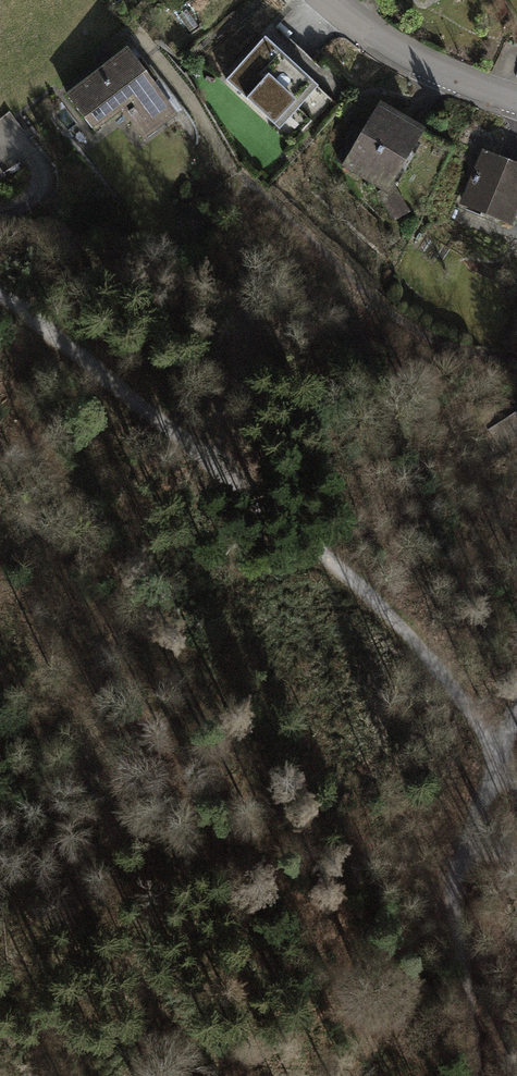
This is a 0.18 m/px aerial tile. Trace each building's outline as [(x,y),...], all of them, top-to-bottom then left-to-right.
[(320,86),(268,38),(229,79),(281,128),(320,86)] [(125,41),(68,83),(99,124),(111,115),(130,140),(175,106),(125,41)] [(435,128),(378,94),(337,163),(394,197),(435,128)] [(38,150),(13,117),(0,126),(0,154),(5,151),(16,166),(38,150)] [(486,142),(456,211),(513,236),(516,227),(516,155),(486,142)] [(489,430),(504,454),(516,446),(516,412),(489,430)]
